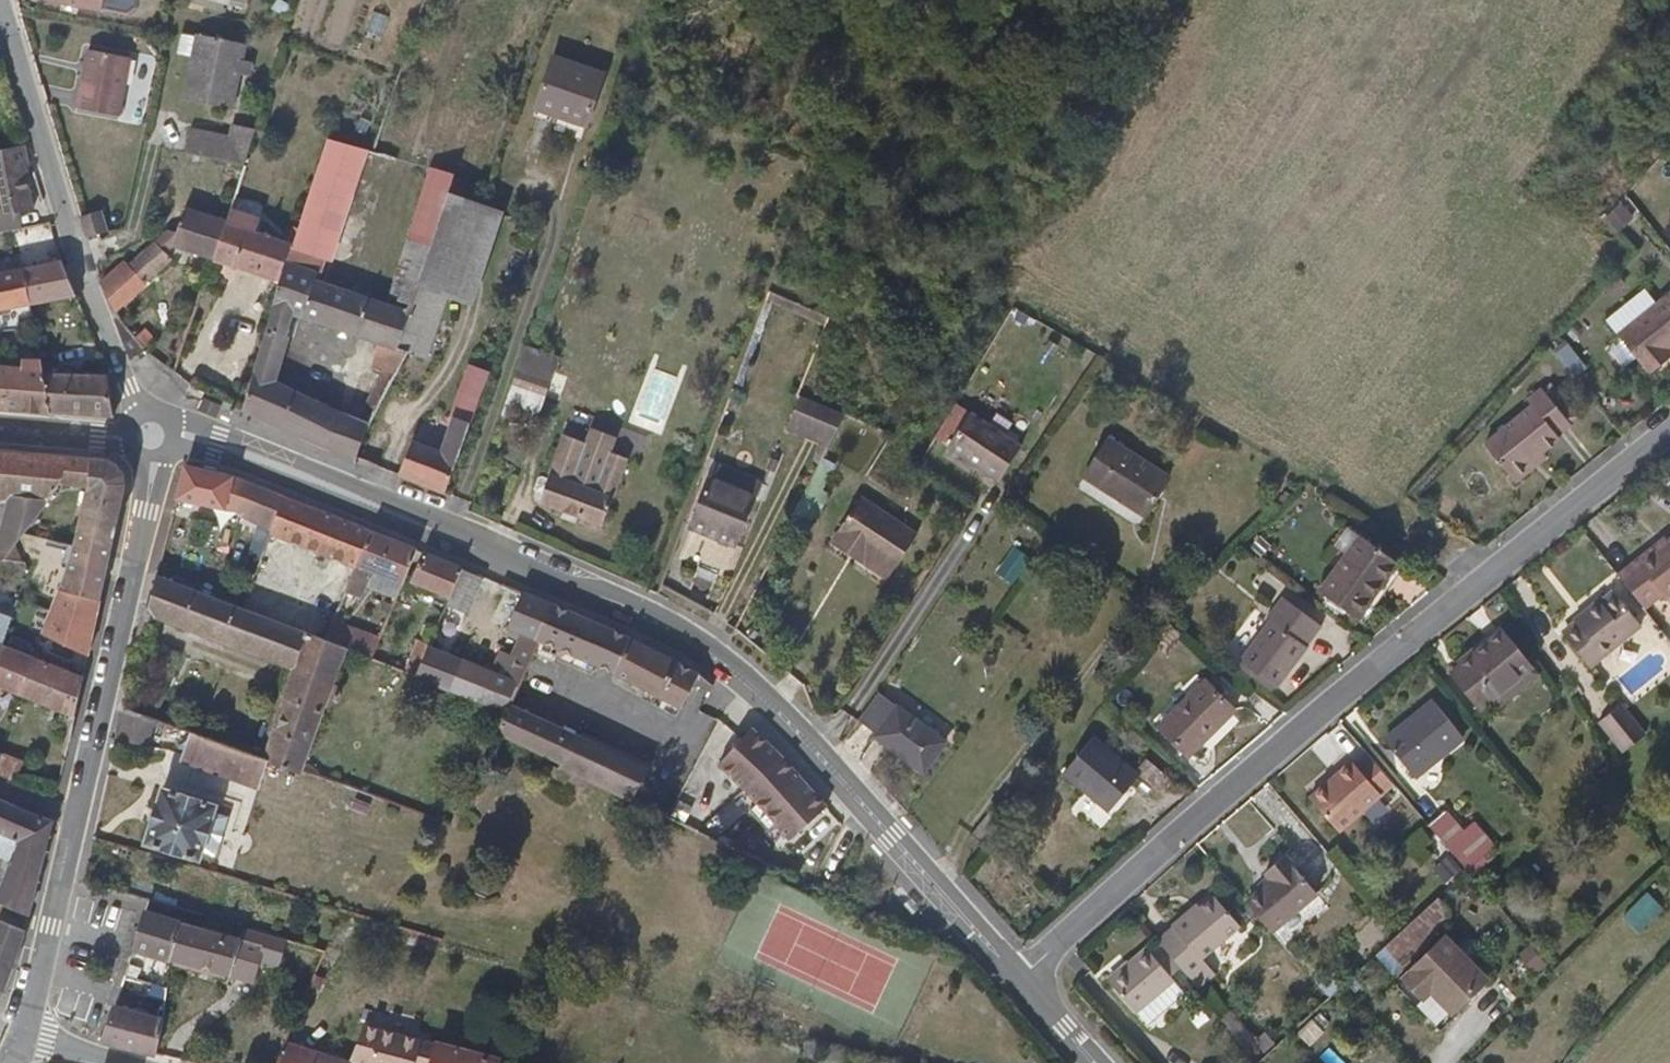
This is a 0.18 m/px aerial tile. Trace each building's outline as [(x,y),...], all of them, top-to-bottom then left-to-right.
[(52,1),(107,11),(107,9),(131,15),(142,9),(144,0),(52,0),(52,1)] [(248,9),(250,0),(233,0),(232,5),(248,9)] [(295,3),(284,0),(274,0),(271,11),(291,16),(292,12),(295,3)] [(196,63),(202,36),(182,32),(176,58),(196,63)] [(246,45),(202,36),(196,63),(188,97),(233,105),(246,45)] [(138,56),(94,47),(83,107),(126,115),(138,56)] [(609,73),(558,56),(540,109),(592,126),(609,73)] [(242,140),(238,160),(252,162),(259,129),(236,123),(232,138),(242,140)] [(195,131),(191,150),(238,160),(242,140),(232,138),(195,131)] [(334,265),(373,153),(330,140),(294,246),(294,247),(293,251),(324,262),(334,265)] [(26,147),(0,151),(0,215),(33,210),(24,167),(32,165),(26,147)] [(398,351),(453,193),(458,177),(434,169),(388,306),(376,344),(379,345),(398,351)] [(510,213),(453,193),(398,351),(410,355),(423,360),(445,298),(477,309),(510,213)] [(83,215),(89,239),(111,233),(105,210),(83,215)] [(176,249),(217,263),(228,224),(187,211),(176,249)] [(228,224),(217,263),(283,286),(289,264),(293,251),(294,247),(294,246),(259,235),(262,221),(232,212),(228,224)] [(133,268),(147,286),(174,263),(161,245),(133,268)] [(293,251),(289,264),(320,276),(324,262),(293,251)] [(99,284),(117,312),(147,286),(133,268),(128,263),(99,284)] [(65,264),(0,275),(0,313),(23,310),(43,307),(79,301),(65,264)] [(283,286),(271,327),(288,333),(293,317),(360,339),(372,300),(319,282),(320,276),(289,264),(283,286)] [(1620,332),(1649,367),(1669,350),(1669,343),(1669,341),(1669,340),(1669,290),(1620,332)] [(376,344),(388,306),(372,300),(360,339),(376,344)] [(271,327),(244,412),(329,448),(341,413),(275,385),(287,339),(288,333),(271,327)] [(410,355),(379,345),(371,369),(393,379),(410,355)] [(529,352),(512,399),(542,410),(559,363),(529,352)] [(42,368),(41,362),(32,362),(32,369),(0,368),(0,407),(49,410),(42,368)] [(446,493),(489,372),(467,364),(449,418),(452,419),(441,449),(411,439),(398,476),(446,493)] [(112,414),(106,370),(58,371),(58,368),(42,368),(49,410),(112,414)] [(380,403),(389,383),(377,378),(363,414),(374,419),(380,403)] [(1538,457),(1552,446),(1568,433),(1567,429),(1579,418),(1548,383),(1532,397),(1535,400),(1491,439),(1524,476),(1542,461),(1538,457)] [(205,396),(200,409),(218,417),(223,405),(205,396)] [(950,442),(973,456),(986,466),(999,474),(1021,439),(963,401),(944,431),(953,436),(950,442)] [(845,421),(819,411),(796,402),(782,435),(828,455),(845,421)] [(329,448),(357,460),(370,425),(341,413),(329,448)] [(587,443),(575,480),(600,489),(614,454),(620,439),(593,428),(587,443)] [(613,503),(600,489),(575,480),(587,443),(564,435),(536,511),(602,534),(613,503)] [(1173,477),(1111,436),(1088,472),(1150,512),(1173,477)] [(1541,460),(1552,446),(1538,457),(1542,461),(1541,460)] [(631,452),(620,448),(618,455),(628,459),(631,452)] [(40,509),(55,484),(84,489),(89,456),(0,449),(0,499),(40,509)] [(613,503),(628,459),(618,455),(614,454),(600,489),(613,503)] [(111,458),(89,456),(84,489),(71,548),(65,572),(58,590),(98,602),(100,594),(124,488),(125,473),(111,458)] [(986,466),(973,456),(969,464),(984,472),(986,466)] [(244,514),(256,483),(226,472),(187,466),(178,498),(244,514)] [(709,489),(755,506),(760,491),(715,474),(709,489)] [(285,494),(256,483),(244,514),(275,525),(285,494)] [(689,538),(735,556),(755,506),(709,489),(689,538)] [(304,502),(285,494),(275,525),(270,537),(288,543),(304,502)] [(875,553),(869,565),(892,579),(922,533),(864,497),(843,533),(875,553)] [(9,551),(22,534),(40,509),(0,499),(0,549),(9,551)] [(319,508),(304,502),(288,543),(304,549),(319,508)] [(356,569),(372,531),(319,508),(304,549),(356,569)] [(419,551),(372,531),(356,569),(344,597),(357,602),(370,573),(404,586),(419,551)] [(835,546),(869,565),(875,553),(843,533),(835,546)] [(22,534),(9,551),(0,549),(0,558),(29,564),(34,566),(38,557),(20,554),(31,536),(22,534)] [(1662,536),(1638,556),(1643,562),(1667,542),(1662,536)] [(1402,562),(1364,538),(1325,595),(1362,620),(1402,562)] [(1617,572),(1646,608),(1663,596),(1667,599),(1669,597),(1669,539),(1667,542),(1643,562),(1638,556),(1617,572)] [(1011,580),(1029,557),(1016,547),(998,569),(1011,580)] [(466,570),(427,554),(415,583),(452,601),(466,570)] [(191,591),(159,579),(149,614),(181,626),(191,591)] [(1597,669),(1646,631),(1610,587),(1563,626),(1597,669)] [(98,602),(58,590),(51,609),(92,625),(98,602)] [(557,604),(526,590),(508,629),(520,633),(540,641),(557,604)] [(236,608),(191,591),(181,626),(225,643),(236,608)] [(1328,622),(1286,594),(1272,614),(1278,619),(1248,660),(1284,685),(1328,622)] [(622,630),(557,604),(540,641),(572,653),(605,668),(622,630)] [(310,637),(245,612),(236,608),(225,643),(298,670),(310,637)] [(92,625),(51,609),(39,639),(86,657),(92,625)] [(354,655),(362,630),(346,623),(348,617),(341,613),(329,645),(347,651),(354,655)] [(2,644),(11,618),(0,614),(0,644),(2,644)] [(1503,628),(1455,671),(1485,706),(1498,695),(1505,704),(1541,671),(1503,628)] [(376,663),(386,640),(362,630),(354,655),(376,663)] [(639,638),(622,630),(605,668),(621,675),(639,638)] [(540,641),(520,633),(503,674),(522,682),(528,668),(536,648),(540,641)] [(298,670),(265,760),(291,769),(301,772),(324,710),(334,708),(339,703),(342,693),(341,686),(335,683),(347,651),(329,645),(310,637),(298,670)] [(694,667),(639,638),(621,675),(684,708),(696,684),(713,692),(717,684),(694,667)] [(0,649),(0,688),(17,695),(31,657),(2,644),(0,649)] [(522,682),(503,674),(433,647),(418,679),(507,712),(513,700),(522,682)] [(31,657),(17,695),(57,709),(55,719),(69,725),(81,677),(31,657)] [(410,688),(415,677),(401,671),(395,683),(410,688)] [(1206,681),(1159,726),(1187,756),(1235,712),(1206,681)] [(883,690),(862,723),(876,733),(898,701),(883,690)] [(529,709),(513,700),(507,712),(497,735),(562,763),(561,767),(636,802),(652,767),(529,709)] [(898,701),(876,733),(925,767),(947,736),(898,701)] [(1440,702),(1391,742),(1423,779),(1471,738),(1440,702)] [(1612,704),(1590,721),(1617,753),(1636,736),(1612,704)] [(122,710),(115,739),(149,748),(157,722),(122,710)] [(782,751),(755,726),(721,762),(748,787),(762,801),(754,809),(773,829),(781,822),(795,837),(830,804),(785,755),(782,751)] [(265,760),(193,735),(185,761),(255,786),(265,760)] [(1063,774),(1104,817),(1139,785),(1157,801),(1171,789),(1145,765),(1133,777),(1096,741),(1063,774)] [(0,753),(0,779),(15,785),(22,760),(1,751),(0,753)] [(1402,786),(1377,756),(1365,765),(1361,762),(1316,798),(1346,833),(1402,786)] [(215,806),(162,789),(156,806),(145,842),(198,859),(207,829),(215,806)] [(31,894),(50,824),(0,804),(0,858),(7,861),(0,881),(31,894)] [(1472,867),(1497,843),(1477,821),(1467,829),(1449,810),(1434,822),(1472,867)] [(1255,904),(1279,934),(1323,897),(1292,859),(1273,876),(1276,878),(1264,888),(1268,893),(1255,904)] [(25,916),(31,894),(0,881),(0,906),(25,916)] [(1179,930),(1165,942),(1168,946),(1188,971),(1205,991),(1222,974),(1209,958),(1247,926),(1224,897),(1208,911),(1202,904),(1175,926),(1179,930)] [(145,911),(133,948),(173,960),(181,922),(145,911)] [(23,927),(0,917),(0,991),(23,927)] [(173,960),(233,978),(243,942),(181,922),(173,960)] [(283,969),(291,942),(247,929),(243,942),(233,978),(258,985),(265,963),(283,969)] [(1451,937),(1404,985),(1445,1027),(1493,978),(1451,937)] [(1531,942),(1517,952),(1533,975),(1547,966),(1531,942)] [(1188,971),(1168,946),(1157,954),(1154,950),(1115,983),(1143,1016),(1182,985),(1178,979),(1188,971)] [(103,1043),(154,1058),(165,1020),(114,1006),(103,1043)] [(422,1058),(427,1040),(403,1034),(400,1040),(366,1031),(351,1059),(349,1062),(421,1062),(422,1058)] [(351,1059),(290,1040),(279,1062),(349,1062),(351,1059)] [(422,1058),(437,1061),(441,1044),(427,1040),(422,1058)] [(504,1060),(441,1044),(437,1061),(437,1062),(503,1062),(504,1060)]
